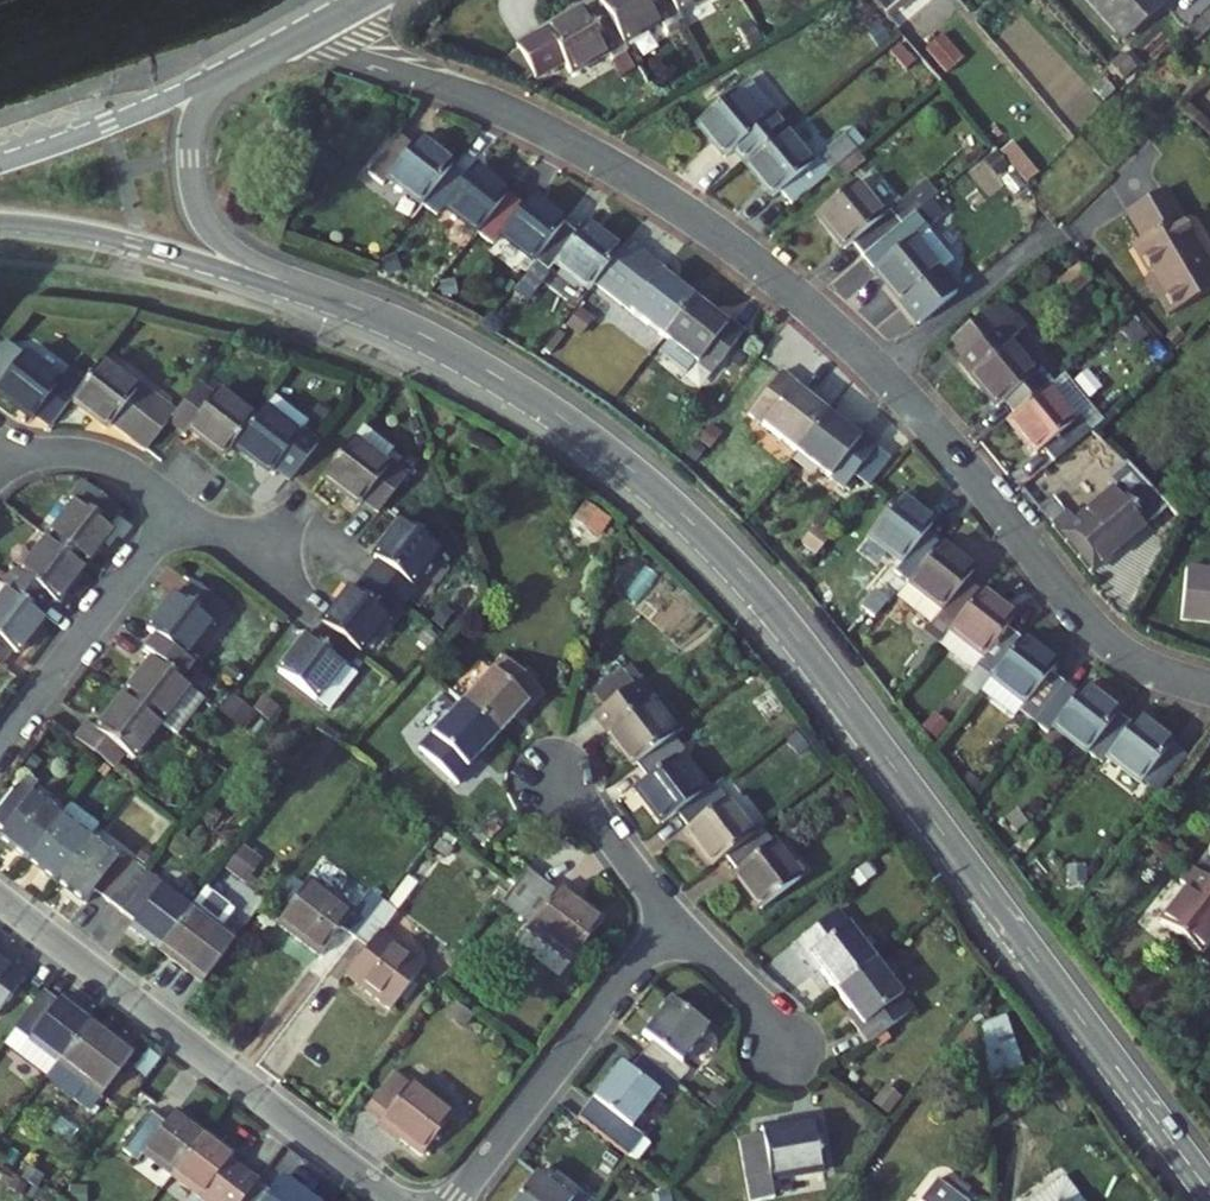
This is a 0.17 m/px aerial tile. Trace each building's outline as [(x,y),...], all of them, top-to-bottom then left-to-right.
[(624,44),(662,22),(666,30),(682,21),(678,13),(670,0),(602,0),(599,2),(604,10),(624,44)] [(678,13),(702,0),(670,0),(678,13)] [(888,15),(905,0),(875,0),(888,15)] [(1165,5),(1160,0),(1086,0),(1124,42),(1165,5)] [(584,11),(547,31),(518,48),(536,79),(565,62),(571,74),(608,53),(612,60),(628,52),(624,44),(604,10),(588,18),(584,11)] [(1182,37),(1191,46),(1209,29),(1209,11),(1182,37)] [(942,35),(926,50),(949,76),(966,60),(942,35)] [(1123,81),(1136,69),(1125,56),(1112,68),(1123,81)] [(728,158),(736,152),(746,164),(785,133),(774,120),(777,119),(749,84),(700,125),(728,158)] [(774,197),(781,191),(792,205),(837,168),(857,152),(846,138),(812,166),(785,133),(746,164),(774,197)] [(389,178),(423,204),(453,166),(418,140),(412,147),(398,136),(369,174),(384,185),(389,178)] [(857,152),(837,168),(845,179),(866,162),(857,152)] [(981,160),(951,180),(967,205),(998,184),(981,160)] [(467,178),(453,166),(423,204),(438,215),(445,207),(479,233),(510,194),(474,168),(467,178)] [(847,250),(853,244),(864,257),(931,201),(937,197),(926,184),(883,220),(855,185),(818,215),(847,250)] [(1165,191),(1128,213),(1144,240),(1134,246),(1163,294),(1157,297),(1169,317),(1209,293),(1209,269),(1165,191)] [(535,261),(565,222),(531,196),(525,205),(510,194),(479,233),(495,245),(502,236),(535,261)] [(931,201),(864,257),(903,305),(921,326),(959,295),(942,275),(956,264),(928,230),(944,217),(931,201)] [(587,224),(580,233),(565,222),(535,261),(550,273),(558,264),(591,289),(594,285),(621,250),(587,224)] [(627,243),(621,250),(594,285),(664,338),(693,301),(668,282),(672,278),(627,243)] [(720,321),(693,301),(664,338),(712,374),(744,332),(723,316),(720,321)] [(999,308),(953,346),(964,360),(1010,322),(999,308)] [(1005,402),(1015,414),(1048,388),(1053,384),(1043,371),(1038,375),(1010,342),(1021,334),(1010,322),(964,360),(961,362),(999,408),(1005,402)] [(0,337),(0,395),(32,419),(36,414),(52,426),(71,401),(89,378),(73,366),(61,382),(0,337)] [(107,429),(110,425),(145,450),(167,422),(174,413),(140,386),(135,392),(99,364),(89,378),(71,401),(107,429)] [(750,415),(798,451),(826,414),(799,393),(802,389),(781,373),(750,415)] [(233,445),(253,421),(215,392),(212,397),(196,385),(174,413),(167,422),(183,434),(187,429),(224,457),(233,445)] [(1044,449),(1055,463),(1093,432),(1081,418),(1077,422),(1048,388),(1015,414),(1009,420),(1037,455),(1044,449)] [(290,481),(293,478),(319,444),(303,432),(306,427),(269,399),(253,421),(233,445),(271,473),(274,470),(290,481)] [(846,488),(878,446),(857,431),(854,435),(826,414),(798,451),(846,488)] [(362,426),(352,440),(389,468),(392,464),(399,454),(362,426)] [(389,468),(352,440),(323,477),(360,505),(362,503),(366,503),(379,513),(408,475),(392,464),(389,468)] [(416,465),(424,455),(415,448),(407,459),(416,465)] [(1150,527),(1148,525),(1169,507),(1156,492),(1126,463),(1109,478),(1116,487),(1066,528),(1094,563),(1109,551),(1114,556),(1150,527)] [(70,498),(75,501),(46,539),(83,568),(112,530),(108,526),(120,511),(83,482),(70,498)] [(939,543),(926,534),(934,524),(898,497),(869,536),(905,563),(897,572),(909,581),(939,543)] [(604,544),(611,525),(583,515),(576,534),(604,544)] [(379,561),(368,575),(405,604),(417,590),(411,585),(439,548),(402,520),(374,557),(379,561)] [(3,587),(39,615),(51,599),(56,603),(83,568),(46,539),(19,575),(15,571),(3,587)] [(939,543),(909,581),(897,596),(935,624),(938,620),(950,629),(980,592),(967,582),(975,571),(939,543)] [(1109,551),(1094,563),(1099,569),(1114,556),(1109,551)] [(1186,570),(1182,618),(1209,620),(1209,572),(1186,570)] [(322,624),(359,653),(388,615),(394,620),(405,604),(368,575),(356,591),(351,587),(322,624)] [(183,659),(210,623),(216,627),(229,610),(193,582),(180,600),(175,595),(147,632),(154,638),(183,659)] [(0,584),(0,666),(11,650),(17,655),(44,618),(39,615),(3,587),(0,584)] [(991,675),(1021,638),(1006,627),(1013,618),(980,592),(950,629),(939,643),(974,669),(978,665),(991,675)] [(312,639),(307,635),(279,672),(330,710),(357,675),(348,668),(359,653),(322,624),(312,639)] [(205,700),(190,689),(180,681),(191,665),(183,659),(154,638),(143,653),(152,660),(125,696),(163,724),(178,736),(205,700)] [(1035,721),(1064,684),(1051,673),(1057,665),(1021,638),(991,675),(980,690),(1016,719),(1021,712),(1035,721)] [(519,713),(524,717),(543,696),(505,659),(462,704),(497,737),(519,713)] [(180,681),(190,689),(202,673),(191,665),(180,681)] [(636,765),(673,737),(645,701),(653,694),(630,665),(592,694),(603,708),(594,714),(633,767),(636,765)] [(763,688),(755,679),(741,688),(749,698),(763,688)] [(1089,753),(1119,715),(1083,688),(1078,694),(1064,684),(1035,721),(1048,732),(1054,725),(1089,753)] [(75,742),(113,769),(124,753),(135,761),(163,724),(125,696),(97,732),(88,726),(75,742)] [(475,760),(497,737),(462,704),(419,748),(458,785),(479,764),(475,760)] [(1103,762),(1108,756),(1144,783),(1173,745),(1137,717),(1132,725),(1119,715),(1089,753),(1103,762)] [(635,788),(663,824),(679,812),(704,794),(676,757),(683,752),(673,737),(636,765),(647,779),(635,788)] [(1184,753),(1173,745),(1144,783),(1155,792),(1184,753)] [(30,794),(38,783),(24,773),(0,806),(0,829),(2,830),(0,833),(0,838),(26,858),(58,816),(30,794)] [(704,794),(679,812),(691,827),(687,830),(714,865),(726,857),(752,835),(714,785),(704,794)] [(849,798),(841,804),(848,812),(856,806),(849,798)] [(56,881),(88,839),(100,824),(69,801),(58,816),(26,858),(56,881)] [(799,880),(761,829),(752,835),(726,857),(738,872),(735,874),(760,909),(799,880)] [(117,860),(88,839),(56,881),(84,902),(94,890),(108,900),(136,863),(122,853),(117,860)] [(249,884),(262,862),(242,851),(230,873),(249,884)] [(108,900),(121,911),(149,874),(141,867),(136,863),(108,900)] [(1205,878),(1193,868),(1182,882),(1189,888),(1161,923),(1200,954),(1209,941),(1209,881),(1205,878)] [(500,902),(531,925),(527,930),(570,962),(603,919),(560,887),(556,892),(526,869),(500,902)] [(159,947),(191,905),(149,874),(121,911),(134,920),(130,926),(159,947)] [(276,923),(319,956),(340,927),(354,938),(382,902),(367,891),(351,913),(309,880),(276,923)] [(192,965),(207,976),(235,939),(220,927),(234,908),(205,886),(191,905),(159,947),(188,969),(192,965)] [(422,966),(379,933),(395,912),(382,902),(354,938),(368,948),(346,977),(389,1009),(422,966)] [(793,944),(811,968),(816,964),(836,990),(875,960),(837,911),(793,944)] [(26,977),(0,958),(0,1011),(26,977)] [(875,960),(836,990),(855,1015),(850,1019),(868,1043),(912,1010),(875,960)] [(192,965),(188,969),(203,981),(207,976),(192,965)] [(48,1075),(90,1020),(62,998),(58,1004),(43,993),(5,1043),(48,1075)] [(653,1042),(641,1056),(678,1084),(689,1069),(681,1064),(708,1027),(670,998),(642,1034),(653,1042)] [(472,1016),(458,1006),(451,1015),(464,1025),(472,1016)] [(996,1076),(1021,1070),(1010,1019),(984,1025),(996,1076)] [(119,1042),(90,1020),(48,1075),(46,1077),(91,1111),(131,1059),(115,1047),(119,1042)] [(641,1056),(631,1070),(621,1063),(578,1119),(627,1158),(643,1138),(632,1129),(659,1092),(667,1098),(678,1084),(641,1056)] [(422,1155),(454,1111),(399,1070),(368,1110),(382,1121),(379,1123),(422,1155)] [(173,1176),(206,1134),(176,1111),(167,1124),(152,1113),(125,1149),(139,1160),(144,1154),(173,1176)] [(771,1180),(823,1170),(814,1117),(761,1127),(762,1134),(738,1138),(750,1200),(755,1200),(774,1197),(771,1180)] [(206,1134),(173,1176),(206,1200),(245,1200),(259,1182),(230,1160),(233,1155),(206,1134)] [(28,1168),(21,1180),(32,1186),(38,1188),(44,1176),(28,1168)] [(577,1193),(571,1200),(535,1174),(514,1200),(587,1200),(577,1193)] [(1029,1200),(1084,1200),(1064,1175),(1029,1200)] [(294,1195),(298,1190),(284,1179),(279,1185),(294,1195)] [(936,1179),(919,1200),(966,1200),(936,1179)] [(279,1185),(267,1200),(313,1200),(298,1190),(294,1195),(279,1185)]
